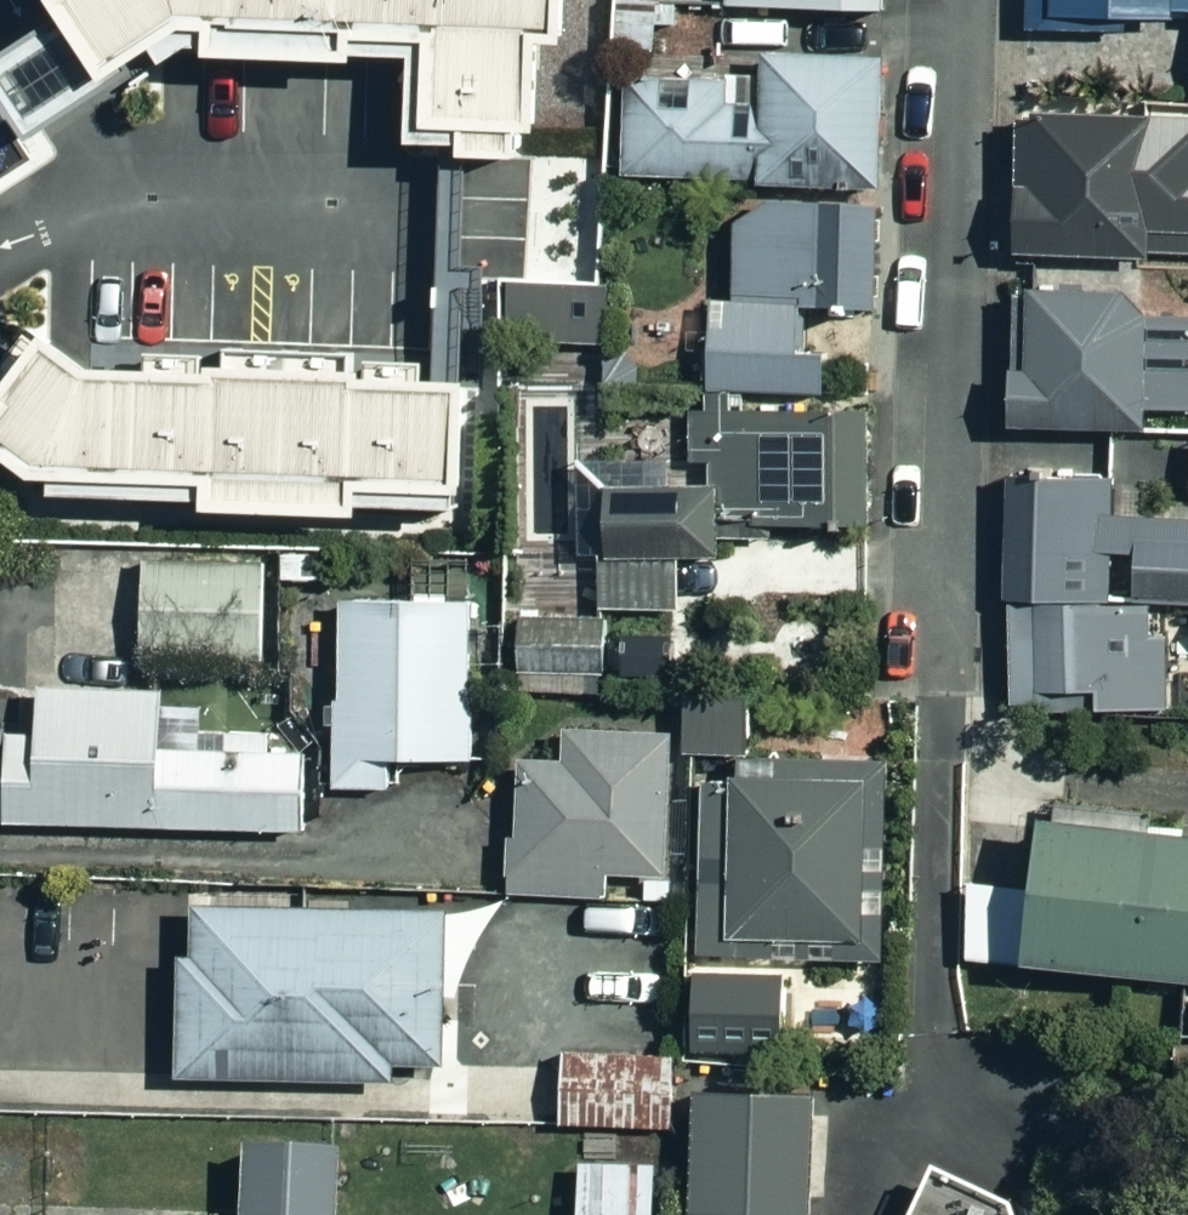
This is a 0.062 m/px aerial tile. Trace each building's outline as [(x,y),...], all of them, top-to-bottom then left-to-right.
[(71,22),(118,94),(165,58),(407,67),(406,163),(445,164),(530,165),(532,69),(566,70),(568,0),(59,0),(71,22)] [(1187,26),(1187,0),(1027,0),(1027,32),(1187,26)] [(118,94),(71,22),(0,68),(0,90),(36,146),(45,140),(74,122),(118,94)] [(877,59),(759,59),(759,75),(620,74),(620,185),(876,185),(877,59)] [(1139,124),(1011,125),(1013,256),(1140,255),(1139,124)] [(873,207),(733,207),(733,303),(708,303),(708,391),(821,391),(821,309),(873,309),(873,207)] [(1122,278),(1038,278),(1038,292),(1009,292),(1009,431),(1146,432),(1146,416),(1187,416),(1187,306),(1122,305),(1122,278)] [(90,379),(68,364),(44,347),(0,406),(0,472),(67,517),(465,529),(469,391),(90,379)] [(725,554),(724,526),(856,521),(852,414),(706,419),(708,490),(571,495),(573,558),(594,558),(596,611),(679,608),(677,556),(725,554)] [(1181,435),(1179,499),(1187,499),(1187,435),(1181,435)] [(1165,614),(1187,614),(1187,520),(1105,521),(1104,481),(1004,483),(1007,710),(1166,708),(1165,614)] [(265,560),(140,563),(143,665),(267,662),(265,560)] [(469,603),(336,602),(334,790),(398,790),(399,759),(467,760),(469,603)] [(595,623),(520,621),(519,690),(594,692),(595,623)] [(278,747),(278,693),(241,692),(242,679),(150,678),(150,691),(35,689),(34,737),(2,736),(1,825),(304,830),(306,747),(278,747)] [(748,755),(748,702),(682,701),(681,754),(748,755)] [(671,733),(572,727),(570,766),(516,763),(509,891),(662,900),(671,733)] [(695,956),(880,960),(884,770),(699,766),(695,956)] [(1034,798),(1015,950),(1187,967),(1187,811),(1034,798)] [(460,908),(208,902),(206,954),(193,954),(190,1074),(406,1080),(406,1063),(456,1065),(460,908)] [(678,1053),(564,1054),(564,1123),(678,1122),(678,1053)] [(1170,1053),(1171,1146),(1187,1146),(1187,1053),(1170,1053)] [(715,1097),(711,1214),(826,1214),(830,1101),(715,1097)] [(353,1150),(254,1148),(252,1214),(352,1214),(353,1150)] [(588,1163),(588,1214),(664,1214),(664,1162),(588,1163)] [(934,1176),(915,1214),(1016,1214),(934,1176)]
